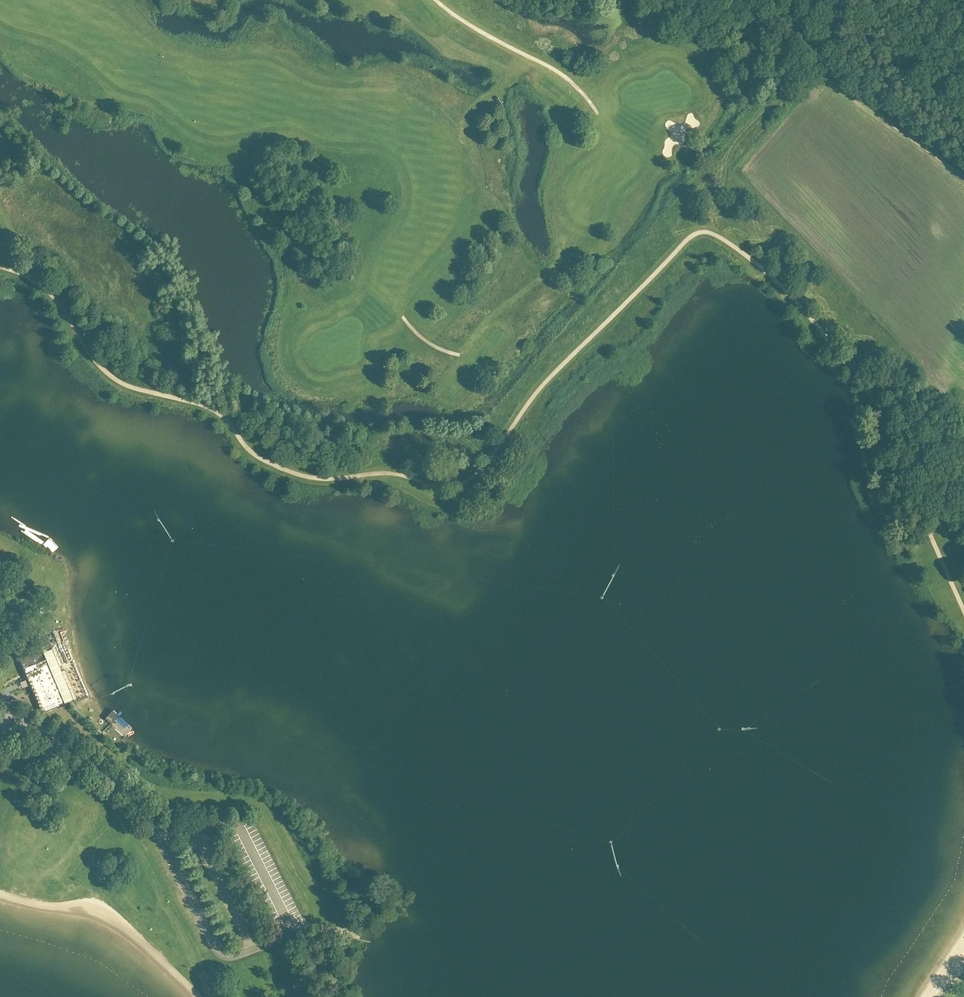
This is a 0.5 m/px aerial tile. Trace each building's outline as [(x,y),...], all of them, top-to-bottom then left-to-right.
[(42,712),(64,703),(41,647),(40,648),(37,641),(14,650),(17,658),(19,657),(21,663),(42,712)] [(300,921),(308,918),(306,912),(297,915),(300,921)]
